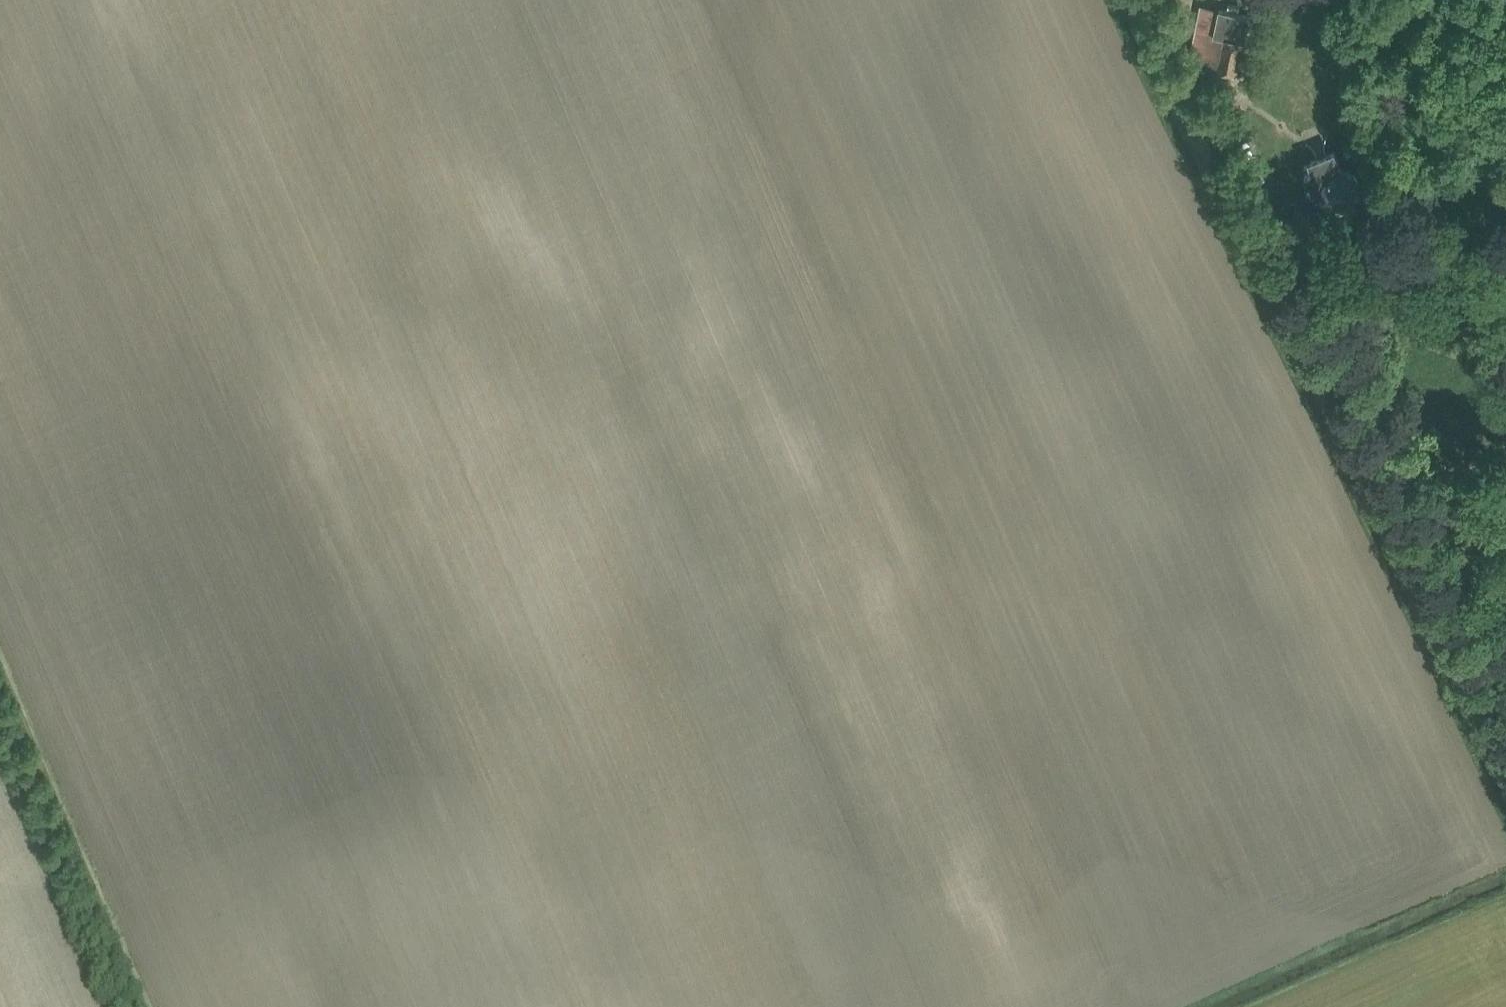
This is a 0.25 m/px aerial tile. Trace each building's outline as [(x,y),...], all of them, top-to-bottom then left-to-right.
[(1203,4),(1190,61),(1239,71),(1251,15),(1203,4)] [(1209,99),(1206,111),(1218,114),(1220,101),(1209,99)] [(1306,173),(1312,190),(1316,189),(1322,205),(1333,200),(1333,202),(1334,203),(1334,204),(1336,205),(1338,206),(1339,207),(1340,207),(1342,207),(1343,207),(1345,206),(1346,205),(1347,205),(1348,203),(1359,212),(1371,196),(1360,187),(1360,186),(1360,184),(1359,182),(1359,180),(1358,178),(1357,177),(1356,175),(1354,174),(1352,172),(1349,171),(1346,170),(1342,170),(1335,150),(1311,160),(1315,169),(1306,173)] [(1319,210),(1308,215),(1311,223),(1323,218),(1319,210)]
